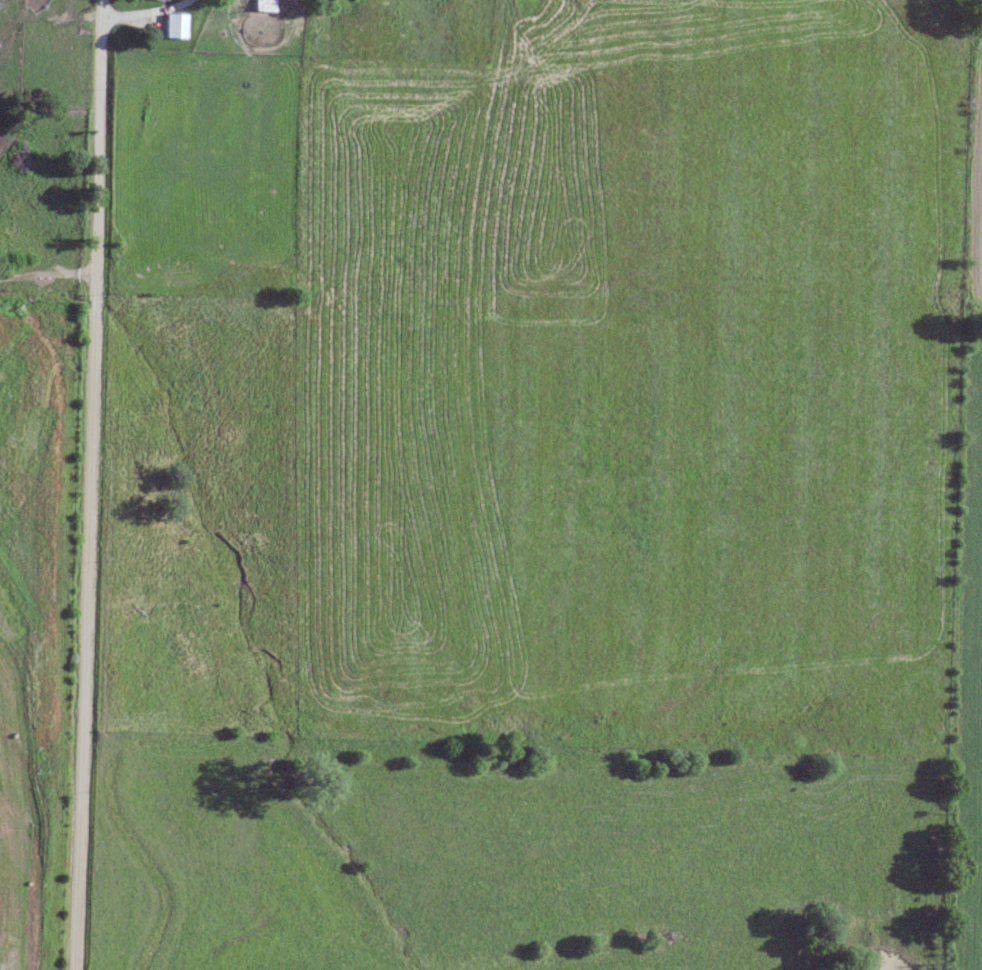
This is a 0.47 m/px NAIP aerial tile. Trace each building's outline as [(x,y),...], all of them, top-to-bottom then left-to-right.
[(256,12),(274,12),(274,0),(256,0),(256,12)] [(166,40),(186,40),(186,15),(166,15),(166,40)]
